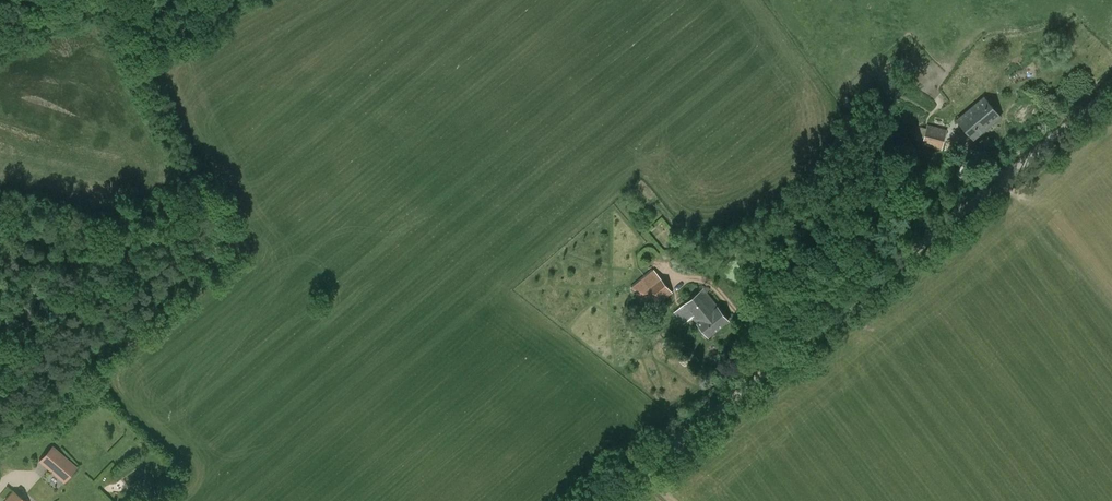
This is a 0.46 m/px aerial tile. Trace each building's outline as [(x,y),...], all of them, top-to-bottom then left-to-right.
[(985,96),(957,119),(974,139),(1001,117),(985,96)] [(923,141),(922,146),(942,150),(947,128),(928,123),(927,128),(917,126),(914,139),(923,141)] [(632,288),(650,311),(673,292),(654,270),(632,288)] [(684,324),(693,317),(709,336),(728,320),(703,289),(683,306),(674,313),(684,324)] [(53,445),(39,461),(48,470),(64,483),(78,467),(53,445)] [(138,464),(122,472),(129,485),(145,477),(138,464)] [(13,491),(5,500),(25,500),(13,491)]
